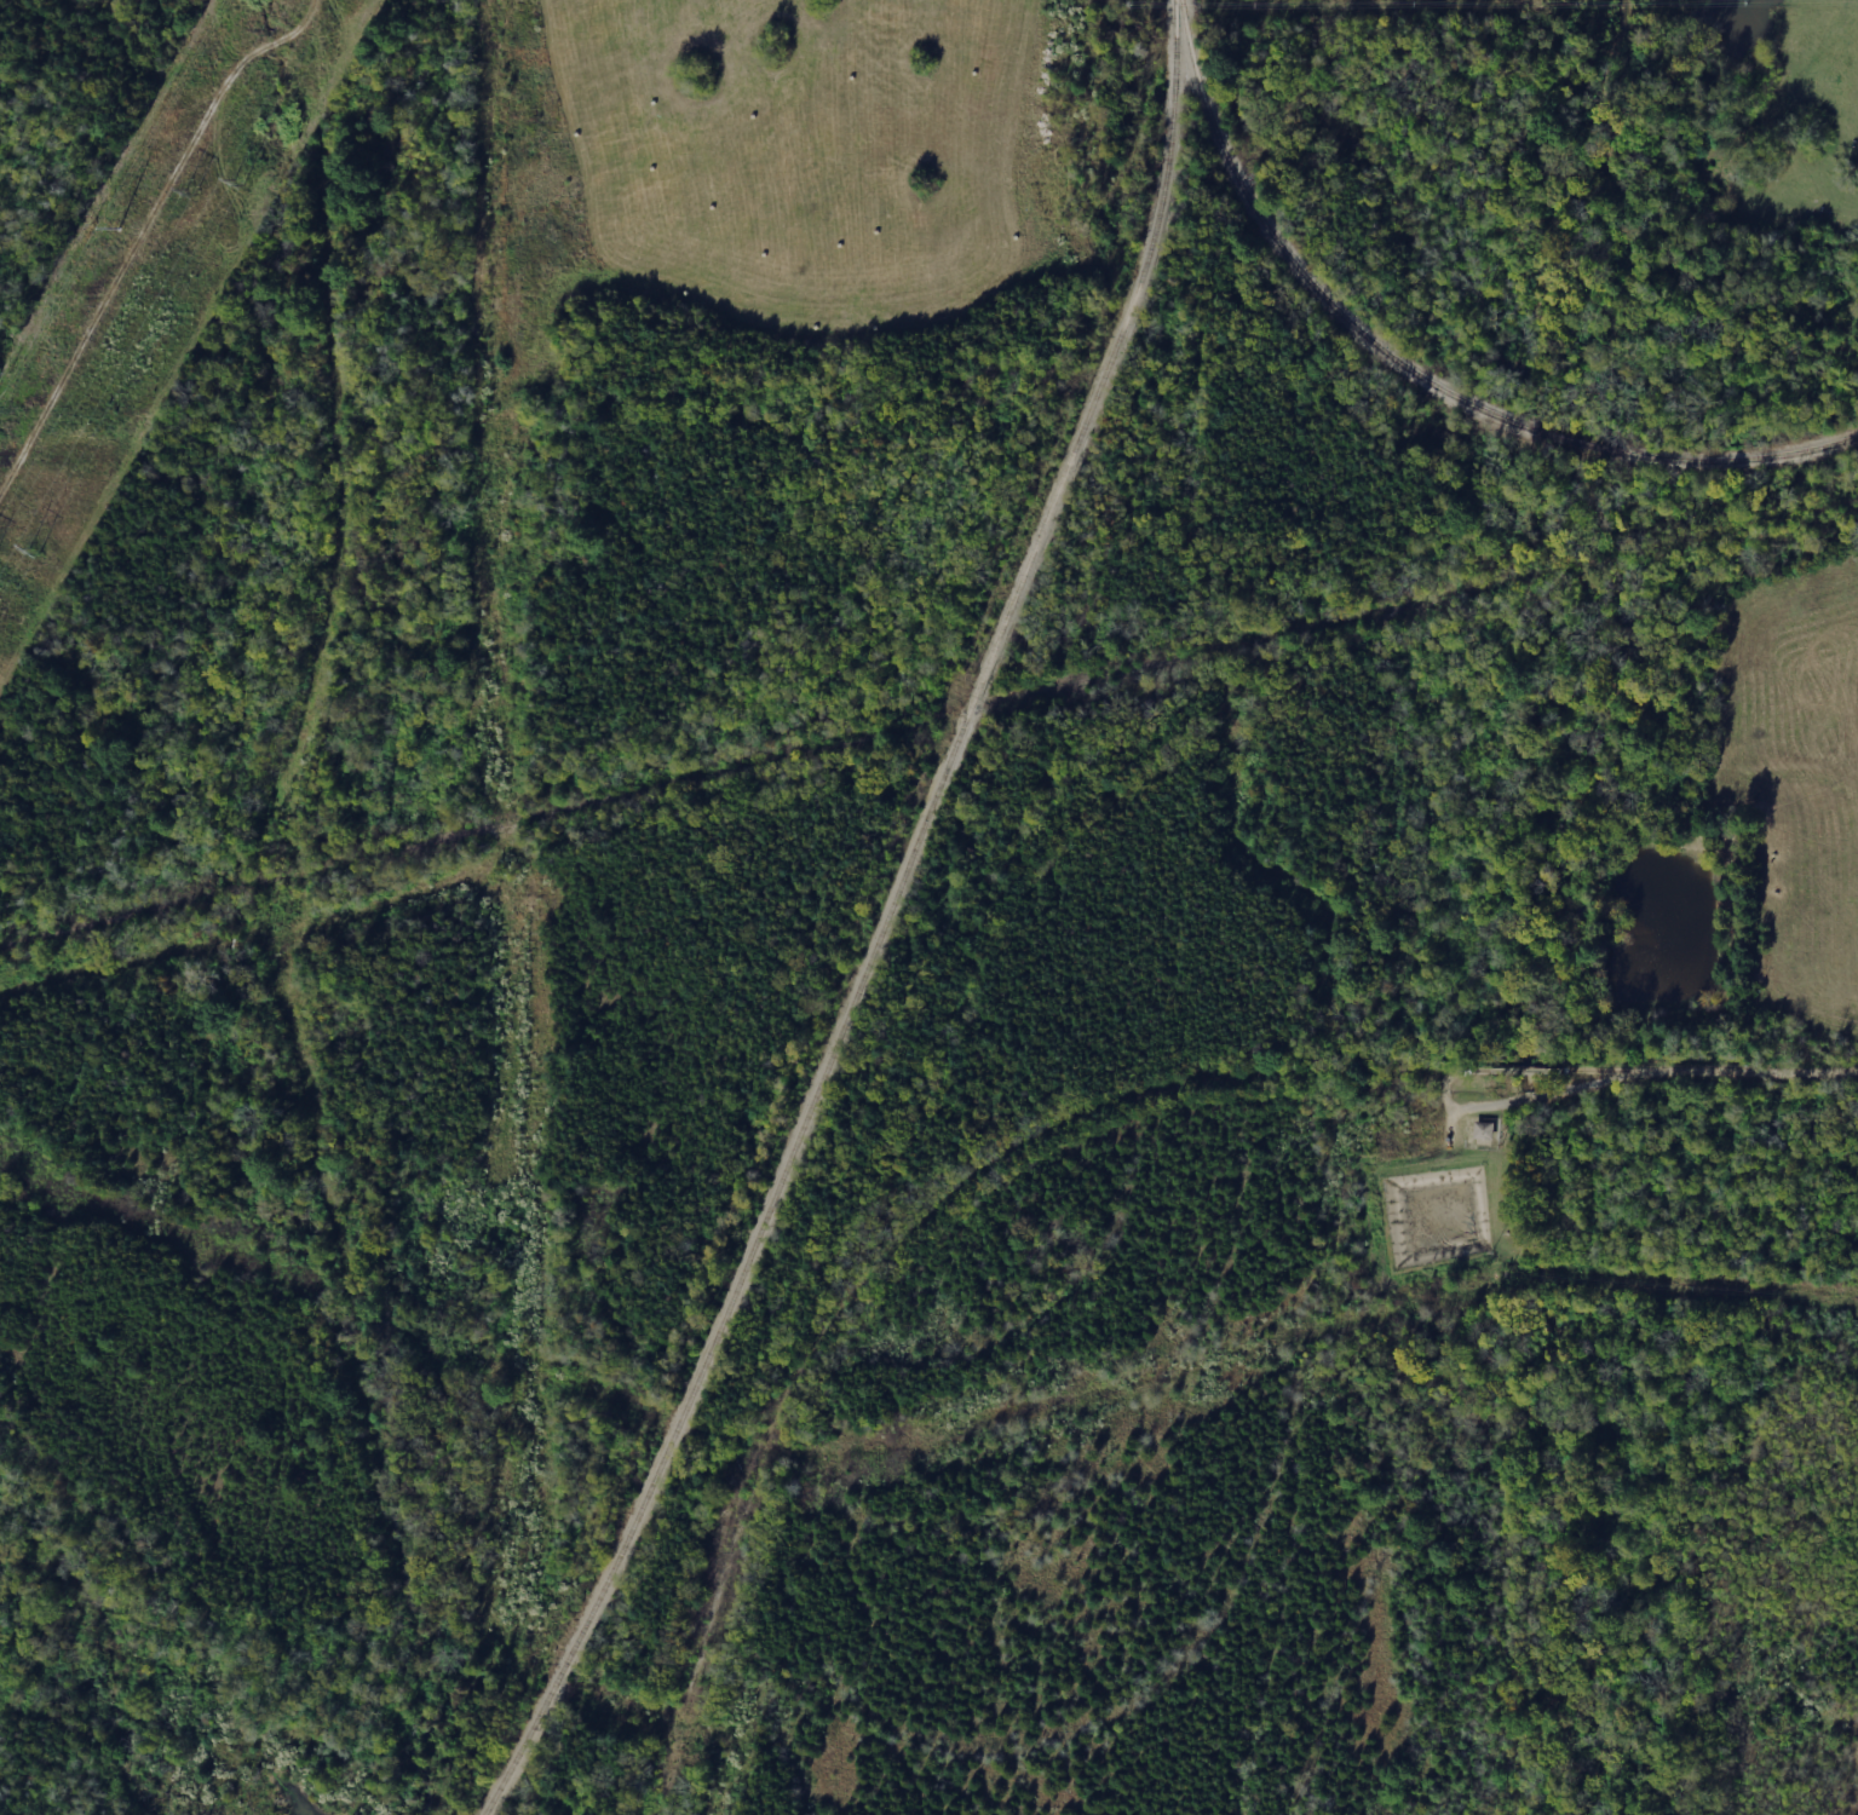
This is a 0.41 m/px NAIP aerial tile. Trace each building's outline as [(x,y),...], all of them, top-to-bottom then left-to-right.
[(1496,1123),(1476,1122),(1475,1139),(1495,1140),(1496,1123)]
